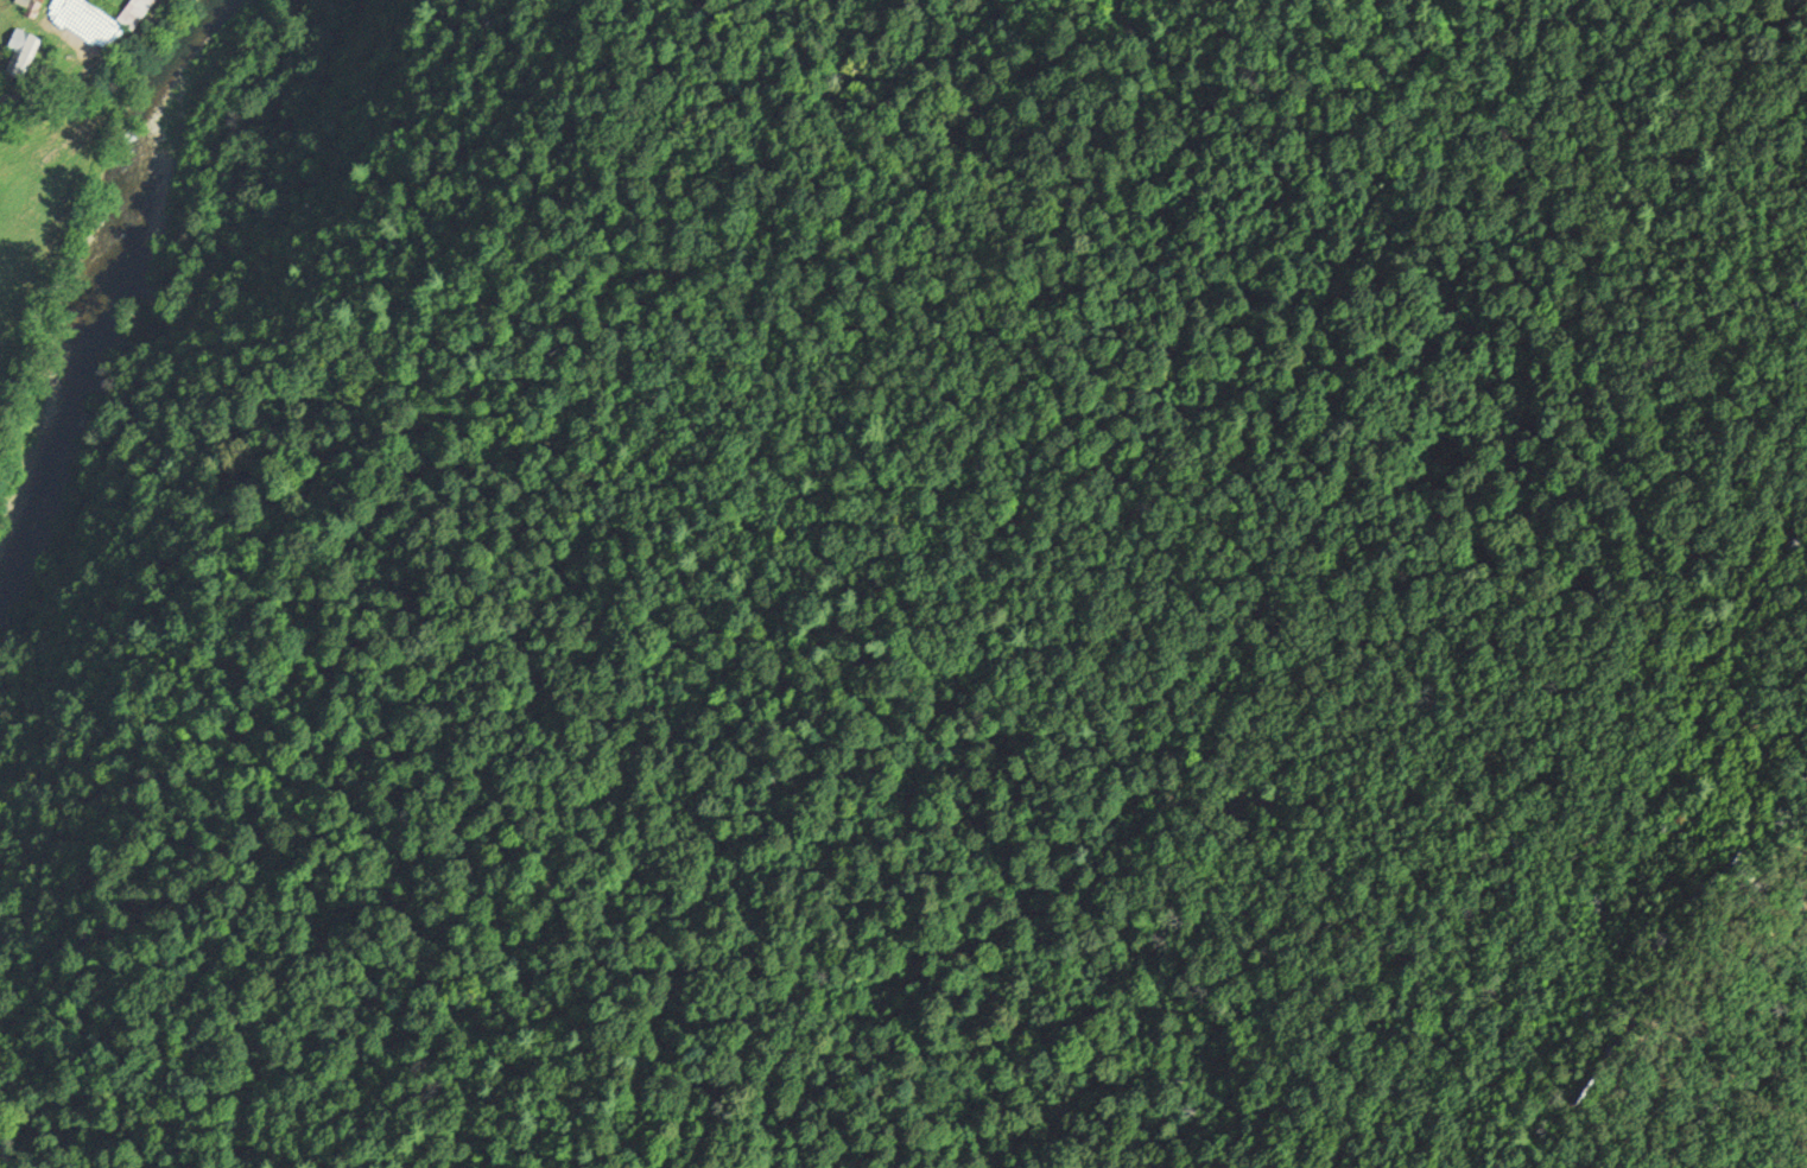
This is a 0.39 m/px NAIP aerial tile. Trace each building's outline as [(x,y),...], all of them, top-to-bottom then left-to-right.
[(120,19),(134,0),(155,0),(133,30),(120,19)] [(43,39),(25,80),(8,72),(18,50),(9,46),(17,28),(43,39)]
